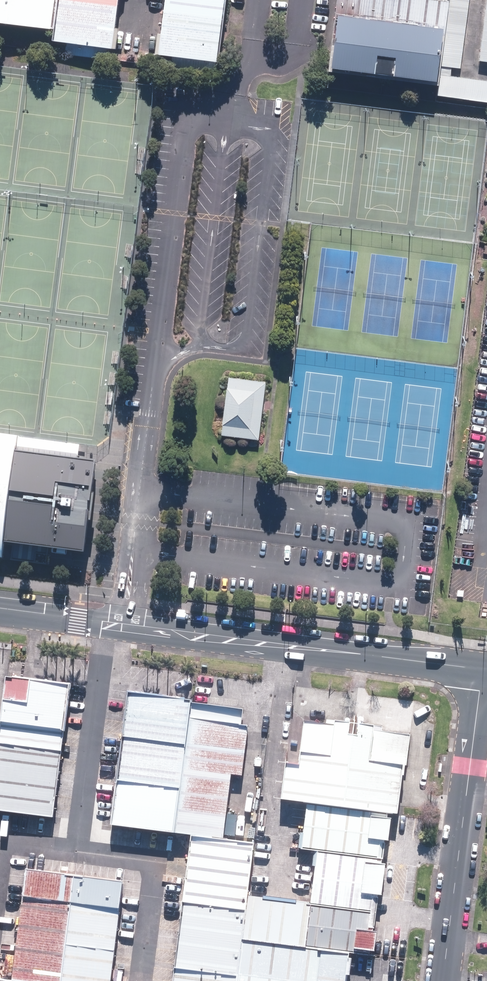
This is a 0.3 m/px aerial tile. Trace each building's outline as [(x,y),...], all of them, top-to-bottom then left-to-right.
[(55,31),(59,0),(0,0),(0,23),(55,31)] [(55,31),(53,42),(113,50),(119,0),(59,0),(55,31)] [(159,55),(218,63),(226,0),(166,0),(159,55)] [(428,0),(339,0),(330,70),(437,84),(438,76),(440,66),(449,3),(428,0)] [(449,3),(440,66),(460,69),(469,0),(449,0),(449,3)] [(439,75),(437,96),(486,102),(486,81),(439,75)] [(266,382),(229,377),(222,435),(259,440),(262,409),(263,404),(263,400),(266,382)] [(0,434),(0,556),(2,557),(3,549),(4,541),(83,551),(89,510),(95,459),(83,458),(77,457),(79,444),(0,434)] [(51,819),(68,684),(8,676),(2,717),(0,717),(0,813),(51,819)] [(112,825),(177,832),(193,704),(129,696),(112,825)] [(193,834),(221,838),(229,773),(241,775),(248,726),(242,725),(244,710),(193,704),(177,832),(193,834)] [(352,954),(374,956),(377,932),(374,931),(378,895),(382,895),(385,864),(388,840),(392,813),(398,813),(404,775),(407,765),(410,734),(304,720),(299,764),(286,762),(281,799),(307,803),(300,848),(323,853),(316,914),(242,906),(249,845),(221,838),(193,834),(180,980),(349,980),(352,954)] [(29,980),(106,980),(120,884),(23,871),(8,978),(29,980)]
